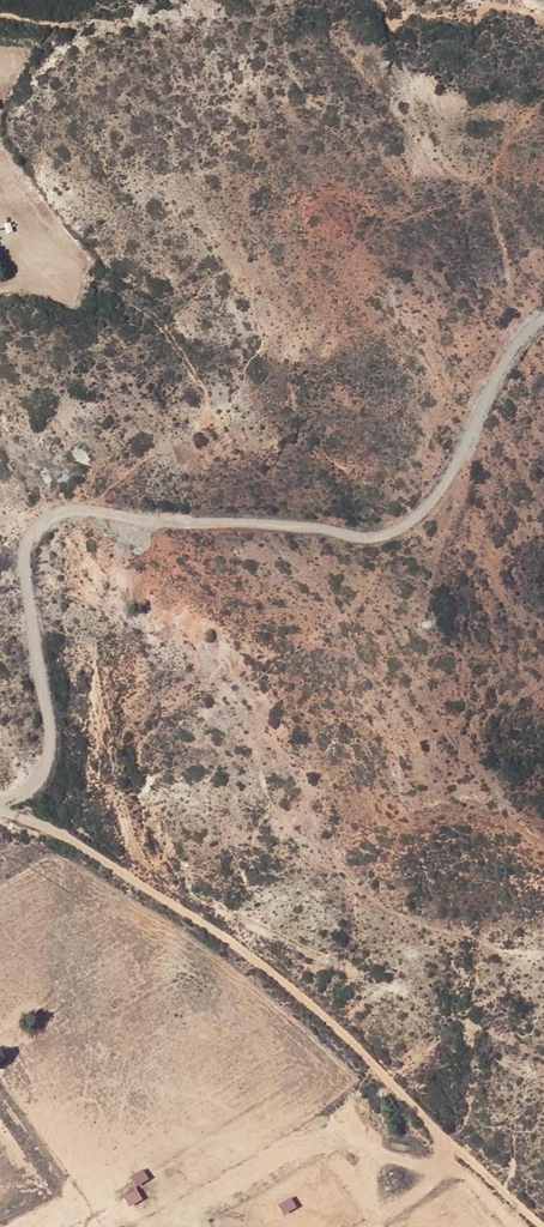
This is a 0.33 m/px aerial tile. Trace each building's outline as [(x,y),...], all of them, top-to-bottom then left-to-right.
[(139,1187),(151,1177),(144,1168),(131,1178),(139,1187)] [(126,1195),(131,1206),(145,1199),(139,1188),(126,1195)] [(280,1203),(286,1214),(299,1206),(294,1196),(280,1203)]
